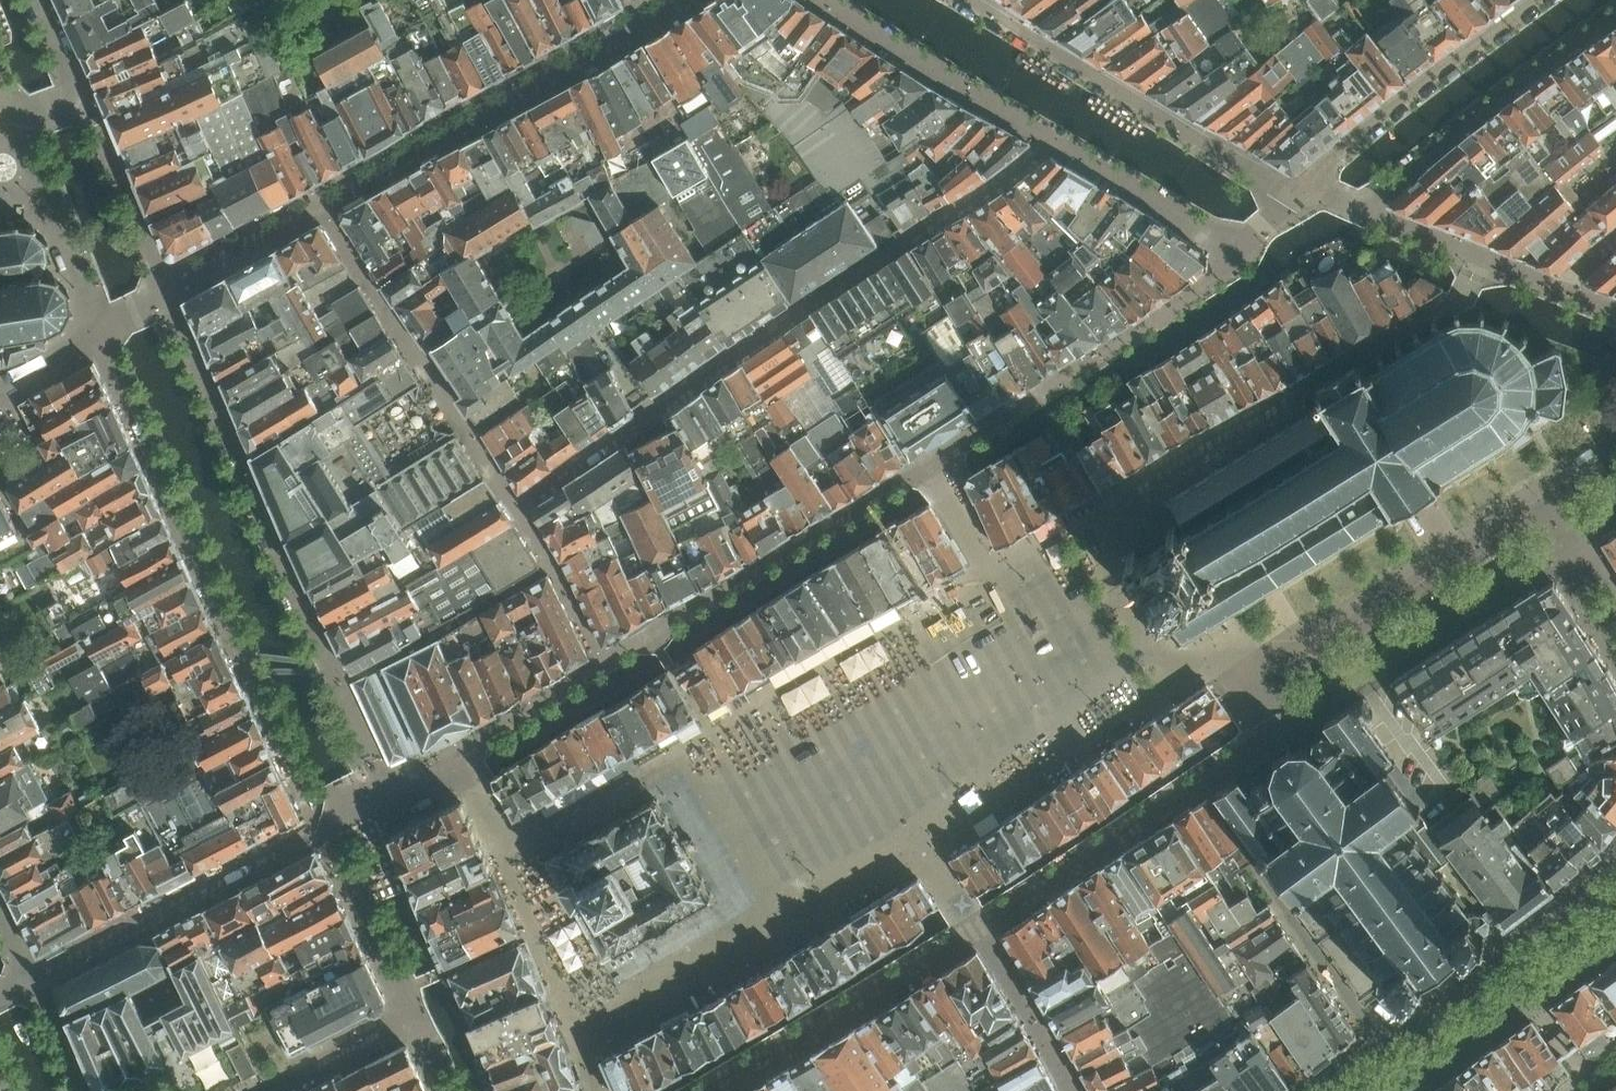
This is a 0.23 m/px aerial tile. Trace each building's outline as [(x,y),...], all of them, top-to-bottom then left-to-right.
[(67,18),(78,12),(103,0),(59,0),(67,18)] [(78,12),(67,18),(84,53),(100,45),(111,40),(188,2),(187,0),(184,0),(163,11),(157,0),(103,0),(78,12)] [(361,6),(371,23),(388,52),(425,119),(448,106),(448,105),(411,36),(397,44),(394,39),(400,35),(380,0),(371,0),(361,6)] [(413,1),(421,12),(427,23),(465,95),(488,82),(466,42),(445,0),(414,0),(413,1)] [(466,42),(488,82),(506,72),(469,0),(445,0),(466,42)] [(506,72),(523,62),(499,17),(498,17),(489,0),(469,0),(506,72)] [(498,17),(499,17),(523,62),(538,54),(510,0),(489,0),(498,17)] [(538,54),(557,44),(536,0),(510,0),(538,54)] [(557,44),(575,33),(561,0),(536,0),(557,44)] [(575,33),(597,21),(585,0),(573,0),(571,1),(571,0),(561,0),(575,33)] [(597,21),(624,5),(622,0),(585,0),(597,21)] [(771,35),(763,25),(746,0),(721,0),(710,7),(783,82),(795,67),(791,62),(771,35)] [(763,25),(771,35),(778,28),(770,21),(795,0),(746,0),(763,25)] [(770,21),(778,28),(787,34),(807,7),(797,0),(795,0),(770,21)] [(1006,3),(1008,4),(1009,4),(1024,14),(1043,0),(1010,0),(1006,3)] [(1024,14),(1038,22),(1069,0),(1043,0),(1024,14)] [(1038,22),(1059,36),(1111,0),(1069,0),(1038,22)] [(1059,36),(1083,52),(1141,12),(1159,0),(1111,0),(1059,36)] [(1232,17),(1239,12),(1230,0),(1229,0),(1223,4),(1220,0),(1192,0),(1182,7),(1186,13),(1107,67),(1146,90),(1190,57),(1210,42),(1211,44),(1215,42),(1234,29),(1238,25),(1232,17)] [(1323,19),(1340,6),(1335,0),(1308,0),(1323,19)] [(1416,37),(1434,60),(1464,38),(1436,0),(1391,0),(1399,11),(1418,36),(1416,37)] [(1464,38),(1492,18),(1492,17),(1478,0),(1436,0),(1464,38)] [(1492,17),(1513,0),(1478,0),(1492,17)] [(100,45),(84,53),(92,72),(109,63),(155,41),(199,19),(188,2),(111,40),(100,45)] [(1141,12),(1083,52),(1107,67),(1186,13),(1182,7),(1180,4),(1163,16),(1162,15),(1149,24),(1141,12)] [(355,81),(359,87),(389,140),(407,129),(369,61),(388,52),(371,23),(329,46),(307,6),(295,14),(316,54),(335,93),(355,81)] [(691,18),(690,18),(690,19),(744,91),(781,131),(794,145),(822,125),(811,112),(796,96),(783,82),(710,7),(710,6),(709,7),(709,8),(692,18),(691,18)] [(778,28),(771,35),(791,62),(824,18),(807,7),(787,34),(778,28)] [(1399,11),(1373,30),(1409,79),(1434,60),(1416,37),(1418,36),(1399,11)] [(206,33),(199,37),(200,40),(164,57),(100,88),(110,113),(124,147),(199,114),(246,90),(275,75),(283,71),(282,69),(266,34),(252,40),(239,13),(206,33)] [(1318,18),(1305,30),(1323,54),(1327,58),(1340,48),(1318,18)] [(200,40),(199,37),(206,33),(199,19),(155,41),(109,63),(92,72),(100,88),(164,57),(200,40)] [(687,118),(681,122),(715,177),(721,195),(743,228),(772,205),(736,144),(757,132),(762,141),(781,131),(744,91),(690,19),(670,31),(714,103),(687,118)] [(795,67),(783,82),(796,96),(817,72),(813,69),(845,32),(829,22),(795,67)] [(427,23),(409,32),(411,36),(448,105),(465,96),(465,95),(427,23)] [(1342,27),(1332,35),(1342,46),(1384,98),(1405,82),(1367,32),(1354,42),(1342,27)] [(1190,57),(1146,90),(1195,118),(1261,65),(1234,29),(1215,42),(1227,59),(1204,76),(1190,57)] [(1600,40),(1615,62),(1615,29),(1600,40)] [(1295,77),(1323,54),(1305,30),(1277,54),(1275,52),(1261,65),(1195,118),(1216,129),(1247,104),(1249,107),(1255,102),(1254,101),(1262,96),(1265,100),(1294,76),(1295,77)] [(648,44),(647,44),(647,45),(644,47),(687,118),(714,103),(670,31),(647,43),(648,44)] [(813,69),(817,72),(796,96),(811,112),(878,53),(845,32),(813,69)] [(1609,81),(1615,76),(1615,77),(1615,62),(1600,40),(1586,50),(1611,85),(1612,84),(1611,85),(1609,81)] [(695,228),(693,230),(709,253),(698,260),(678,274),(726,344),(792,300),(743,228),(721,195),(715,177),(681,122),(687,118),(644,47),(643,46),(612,65),(571,87),(597,130),(613,182),(633,218),(674,190),(676,194),(695,228)] [(1340,48),(1327,58),(1327,59),(1329,58),(1340,73),(1344,82),(1368,111),(1384,98),(1342,46),(1340,48)] [(1612,84),(1611,85),(1586,50),(1569,61),(1596,97),(1604,91),(1615,107),(1615,89),(1612,84)] [(388,52),(369,61),(407,129),(424,119),(425,119),(388,52)] [(878,53),(811,112),(822,125),(853,103),(902,69),(902,68),(878,53)] [(1569,61),(1552,73),(1575,104),(1575,109),(1567,116),(1563,120),(1578,138),(1590,129),(1580,110),(1596,99),(1595,98),(1596,97),(1569,61)] [(295,115),(294,115),(323,179),(343,168),(308,95),(308,96),(294,64),(282,69),(283,71),(275,75),(295,115)] [(883,122),(933,88),(902,69),(853,103),(867,124),(864,126),(873,139),(881,134),(879,131),(882,129),(879,125),(883,122)] [(1300,94),(1304,102),(1286,117),(1296,130),(1292,134),(1313,157),(1340,134),(1310,97),(1320,89),(1307,73),(1297,80),(1298,81),(1294,84),(1300,93),(1300,94)] [(1329,83),(1325,86),(1354,122),(1368,111),(1344,82),(1340,73),(1328,82),(1329,83)] [(1575,109),(1575,104),(1552,73),(1530,89),(1553,119),(1562,112),(1567,116),(1575,109)] [(275,75),(246,90),(276,153),(296,195),(324,179),(323,179),(294,115),(295,115),(275,75)] [(364,155),(334,98),(327,85),(318,91),(308,95),(343,168),(364,155)] [(1320,89),(1310,97),(1340,134),(1354,122),(1325,86),(1320,90),(1320,89)] [(359,87),(338,99),(367,153),(389,140),(359,87)] [(571,87),(552,97),(600,190),(613,182),(597,130),(571,87)] [(883,122),(899,146),(884,156),(888,161),(903,152),(900,147),(924,131),(919,123),(953,101),(933,88),(883,122)] [(1545,135),(1547,134),(1545,131),(1554,123),(1571,144),(1578,138),(1563,120),(1567,116),(1562,112),(1553,119),(1530,89),(1517,99),(1545,135)] [(199,114),(226,174),(212,180),(215,187),(216,191),(218,191),(236,225),(273,207),(254,164),(276,153),(246,90),(199,114)] [(1286,117),(1304,102),(1300,94),(1287,105),(1279,96),(1268,105),(1268,104),(1262,110),(1262,112),(1231,138),(1245,145),(1282,113),(1286,117)] [(532,107),(531,108),(569,173),(584,199),(600,190),(552,97),(532,107)] [(1536,137),(1549,154),(1538,163),(1542,167),(1547,163),(1560,153),(1545,135),(1517,99),(1502,110),(1528,143),(1536,137)] [(953,101),(919,123),(924,131),(900,147),(903,152),(905,154),(966,108),(953,101)] [(1247,104),(1216,129),(1231,138),(1262,112),(1262,110),(1255,102),(1249,107),(1247,104)] [(822,125),(794,145),(817,179),(829,197),(841,188),(861,177),(872,194),(876,191),(897,178),(898,180),(913,168),(905,154),(903,152),(888,161),(884,156),(873,139),(864,126),(867,124),(853,103),(822,125)] [(531,108),(514,117),(552,183),(569,173),(531,108)] [(905,154),(913,168),(898,180),(897,178),(876,191),(886,206),(905,193),(917,185),(920,183),(915,175),(928,163),(980,115),(966,108),(905,154)] [(1526,147),(1525,146),(1528,143),(1502,110),(1499,112),(1500,112),(1488,122),(1510,150),(1508,151),(1513,157),(1515,156),(1526,147)] [(1296,130),(1286,117),(1282,113),(1245,145),(1249,147),(1264,155),(1265,156),(1292,134),(1296,130)] [(199,114),(124,147),(137,182),(151,216),(215,187),(212,180),(226,174),(199,114)] [(980,115),(928,163),(938,177),(954,162),(997,125),(980,115)] [(555,188),(552,183),(514,117),(496,128),(539,197),(555,188)] [(1473,133),(1497,161),(1508,151),(1510,150),(1488,122),(1473,133)] [(997,125),(954,162),(971,188),(987,177),(1014,156),(1029,143),(1010,132),(997,125)] [(484,134),(514,184),(527,204),(539,197),(496,128),(484,134)] [(1560,153),(1547,163),(1556,173),(1558,172),(1563,177),(1561,178),(1564,181),(1604,148),(1590,131),(1589,130),(1590,129),(1578,138),(1571,144),(1560,153)] [(1497,161),(1473,133),(1473,132),(1460,143),(1475,159),(1490,175),(1501,166),(1497,161)] [(484,134),(463,145),(496,195),(514,184),(484,134)] [(1292,134),(1265,156),(1289,171),(1290,172),(1291,172),(1293,172),(1294,172),(1295,172),(1297,170),(1313,157),(1292,134)] [(1431,169),(1419,179),(1432,192),(1456,173),(1475,159),(1460,143),(1431,169)] [(441,157),(440,157),(474,209),(496,195),(463,145),(461,146),(461,147),(441,157)] [(1472,189),(1432,222),(1461,233),(1520,185),(1542,167),(1538,163),(1526,147),(1515,156),(1513,157),(1502,166),(1501,166),(1490,175),(1472,189)] [(292,196),(296,195),(276,153),(254,164),(273,207),(293,197),(292,196)] [(1052,156),(1047,160),(1017,184),(1033,202),(1067,165),(1058,160),(1052,156)] [(440,157),(426,165),(459,212),(466,207),(474,209),(440,157)] [(1475,159),(1456,173),(1472,189),(1490,175),(1475,159)] [(938,177),(947,189),(941,193),(947,201),(950,199),(971,188),(954,162),(938,177)] [(941,193),(947,189),(938,177),(928,163),(915,175),(920,183),(917,185),(932,209),(947,201),(941,193)] [(1461,233),(1487,243),(1561,178),(1563,177),(1558,172),(1556,173),(1547,163),(1542,167),(1520,185),(1461,233)] [(459,212),(426,165),(411,173),(441,218),(451,223),(455,214),(459,212)] [(1067,165),(1033,202),(1049,220),(1053,217),(1079,245),(1085,240),(1094,229),(1117,194),(1098,183),(1067,165)] [(411,173),(391,185),(428,240),(449,227),(451,223),(441,218),(411,173)] [(643,299),(660,287),(678,274),(698,260),(661,204),(676,194),(674,190),(633,218),(613,182),(600,190),(584,199),(569,173),(552,183),(555,188),(539,197),(527,204),(514,184),(496,195),(474,209),(466,207),(459,212),(455,214),(451,223),(449,227),(428,240),(433,248),(451,236),(456,247),(469,253),(395,302),(428,352),(429,351),(433,348),(435,350),(440,357),(439,357),(450,373),(451,372),(465,393),(459,397),(470,412),(494,395),(490,389),(507,378),(534,359),(557,344),(567,359),(572,367),(586,360),(599,351),(595,345),(603,340),(608,347),(618,339),(607,324),(624,312),(639,301),(643,299)] [(1411,214),(1432,222),(1472,189),(1456,173),(1432,192),(1433,194),(1411,214)] [(861,177),(841,188),(853,207),(872,194),(861,177)] [(1561,178),(1487,243),(1519,257),(1581,200),(1564,181),(1561,178)] [(853,207),(841,188),(829,197),(817,179),(772,205),(743,228),(792,300),(823,280),(847,264),(877,242),(865,224),(853,207)] [(1419,179),(1392,202),(1393,202),(1394,207),(1411,215),(1411,214),(1433,194),(1432,192),(1419,179)] [(1017,184),(1003,193),(1034,232),(1049,220),(1033,202),(1017,184)] [(1571,220),(1592,243),(1607,231),(1615,223),(1615,184),(1585,209),(1571,220)] [(389,186),(369,198),(405,251),(414,245),(420,255),(433,248),(428,240),(391,185),(389,186)] [(917,185),(905,193),(919,216),(932,209),(917,185)] [(216,191),(198,200),(216,235),(236,225),(218,191),(216,191)] [(905,193),(886,206),(900,228),(902,227),(919,216),(905,193)] [(1003,193),(991,201),(1021,238),(1023,241),(1034,232),(1003,193)] [(1094,229),(1085,240),(1093,248),(1104,235),(1122,251),(1138,233),(1142,236),(1154,217),(1137,207),(1117,194),(1094,229)] [(400,272),(398,268),(420,255),(414,245),(405,251),(369,198),(368,199),(368,198),(352,207),(353,208),(347,211),(346,211),(345,213),(346,213),(344,219),(343,219),(343,222),(344,222),(382,283),(400,272)] [(154,220),(153,220),(167,250),(167,251),(169,253),(171,254),(173,255),(175,255),(177,255),(178,254),(178,255),(216,235),(198,200),(187,205),(154,220)] [(977,224),(975,226),(995,253),(997,256),(1021,238),(991,201),(969,214),(977,224)] [(877,242),(878,243),(894,232),(881,213),(865,224),(877,242)] [(975,226),(977,224),(969,214),(969,215),(966,217),(966,216),(947,227),(971,262),(974,267),(995,253),(975,226)] [(1072,251),(1079,245),(1053,217),(1049,220),(1034,232),(1023,241),(1045,268),(1067,257),(1067,252),(1069,247),(1072,251)] [(1154,217),(1142,236),(1155,244),(1167,226),(1154,217)] [(1571,220),(1528,261),(1559,275),(1592,243),(1571,220)] [(4,364),(16,359),(18,361),(23,358),(22,356),(38,349),(38,350),(45,346),(44,343),(42,344),(40,329),(51,323),(56,329),(59,325),(54,320),(60,310),(67,311),(68,306),(61,305),(59,293),(66,290),(64,285),(57,288),(49,279),(52,273),(48,271),(45,277),(34,276),(41,261),(48,262),(49,256),(42,256),(40,244),(46,241),(44,237),(38,239),(30,232),(33,226),(28,223),(25,229),(14,228),(13,221),(8,222),(8,227),(5,228),(2,228),(0,229),(0,365),(4,364)] [(300,236),(299,237),(305,251),(307,250),(313,261),(289,275),(293,283),(341,258),(342,258),(321,224),(300,236)] [(1167,226),(1155,244),(1173,262),(1188,240),(1167,226)] [(947,227),(931,237),(953,272),(955,275),(958,274),(956,271),(971,262),(947,227)] [(1155,244),(1142,236),(1138,233),(1122,251),(1171,294),(1172,293),(1190,280),(1191,280),(1173,262),(1155,244)] [(1114,275),(1118,271),(1152,307),(1155,305),(1157,304),(1156,304),(1166,298),(1167,297),(1170,295),(1171,294),(1122,251),(1104,235),(1093,248),(1105,260),(1102,262),(1114,275)] [(383,285),(395,303),(395,302),(469,253),(456,247),(451,236),(433,248),(420,255),(398,268),(400,272),(382,283),(383,285)] [(277,250),(289,275),(313,261),(307,250),(305,251),(299,237),(277,250)] [(931,237),(913,248),(935,284),(953,272),(931,237)] [(1021,238),(997,256),(1010,272),(1017,274),(1039,303),(1039,302),(1071,344),(1077,354),(1102,338),(1101,338),(1045,268),(1023,241),(1021,238)] [(1079,245),(1072,251),(1097,283),(1100,280),(1121,306),(1126,313),(1131,320),(1133,319),(1149,309),(1151,307),(1151,308),(1152,307),(1118,271),(1114,275),(1102,262),(1105,260),(1093,248),(1085,240),(1079,245)] [(1173,262),(1191,280),(1207,268),(1208,256),(1188,240),(1173,262)] [(1069,247),(1067,252),(1067,257),(1045,268),(1101,338),(1102,338),(1103,338),(1103,337),(1118,328),(1126,323),(1126,324),(1127,323),(1122,316),(1117,309),(1097,283),(1072,251),(1069,247)] [(830,300),(811,313),(812,315),(822,332),(831,346),(831,345),(841,358),(844,356),(869,394),(932,353),(918,331),(942,315),(937,308),(943,304),(910,251),(908,249),(889,262),(869,274),(850,287),(830,300)] [(332,304),(335,309),(321,317),(305,290),(347,268),(341,258),(293,283),(289,275),(277,250),(187,300),(202,333),(213,360),(257,336),(267,355),(273,351),(280,348),(302,337),(307,347),(314,343),(318,350),(337,339),(336,336),(376,313),(360,287),(332,304)] [(1584,280),(1611,292),(1615,286),(1615,252),(1584,280)] [(1009,292),(1006,295),(1012,304),(1003,311),(1044,374),(1060,364),(1047,347),(1049,339),(1005,276),(1010,272),(997,256),(995,253),(974,267),(988,289),(998,283),(1000,284),(1001,284),(1003,284),(1009,292)] [(968,289),(967,290),(1026,385),(1044,374),(1003,311),(1002,312),(987,290),(988,289),(974,267),(971,262),(956,271),(958,274),(968,289)] [(1366,262),(1347,274),(1354,286),(1380,329),(1400,317),(1377,280),(1376,280),(1366,262)] [(1380,329),(1354,286),(1347,274),(1342,266),(1313,284),(1314,285),(1352,346),(1380,329)] [(1397,269),(1377,280),(1400,317),(1417,306),(1416,306),(1418,306),(1405,284),(1404,284),(1397,269)] [(1047,347),(1060,364),(1077,354),(1071,344),(1039,302),(1039,303),(1017,274),(1010,272),(1005,276),(1049,339),(1047,347)] [(1305,274),(1306,275),(1300,278),(1306,288),(1294,296),(1331,357),(1350,347),(1352,346),(1314,285),(1313,284),(1312,284),(1306,273),(1305,274)] [(678,274),(660,287),(665,296),(675,310),(707,357),(726,344),(678,274)] [(1405,284),(1418,306),(1428,300),(1437,294),(1443,290),(1443,289),(1420,276),(1417,279),(1414,276),(1405,284)] [(1282,279),(1264,293),(1287,324),(1311,368),(1331,357),(1294,296),(1282,279)] [(665,296),(660,287),(643,299),(649,308),(665,296)] [(967,290),(944,304),(950,314),(951,314),(1004,399),(1026,385),(967,290)] [(1264,293),(1248,305),(1279,354),(1293,378),(1293,377),(1294,378),(1311,368),(1287,324),(1264,293),(1264,294),(1264,293)] [(639,301),(624,312),(630,321),(646,310),(639,301)] [(1248,305),(1233,317),(1276,388),(1293,378),(1279,354),(1248,305)] [(668,314),(677,328),(667,335),(690,369),(707,357),(675,310),(668,314)] [(336,336),(337,339),(318,350),(314,343),(307,347),(302,337),(280,348),(273,351),(284,370),(231,402),(241,425),(242,425),(345,361),(389,334),(376,313),(336,336)] [(1127,323),(1131,320),(1126,313),(1122,316),(1127,323)] [(951,314),(950,314),(921,332),(939,359),(940,358),(946,368),(978,415),(978,414),(978,415),(1004,399),(951,314)] [(812,315),(785,333),(796,350),(822,332),(812,315)] [(1126,569),(1125,569),(1126,570),(1129,575),(1134,583),(1147,602),(1147,603),(1152,610),(1154,614),(1149,622),(1147,622),(1147,625),(1150,625),(1155,633),(1154,635),(1156,637),(1158,635),(1167,634),(1168,636),(1169,635),(1171,634),(1176,631),(1174,629),(1175,628),(1181,637),(1176,640),(1175,641),(1178,645),(1183,642),(1186,647),(1188,645),(1191,644),(1188,640),(1187,639),(1188,638),(1203,629),(1204,630),(1208,627),(1207,627),(1222,618),(1222,619),(1224,618),(1225,617),(1226,616),(1226,615),(1237,608),(1238,608),(1240,607),(1241,607),(1242,607),(1244,605),(1245,605),(1244,604),(1246,603),(1247,603),(1259,595),(1260,596),(1264,593),(1263,592),(1278,583),(1282,589),(1286,587),(1284,584),(1283,583),(1282,581),(1284,580),(1285,579),(1297,572),(1297,573),(1301,570),(1301,569),(1316,560),(1319,566),(1323,564),(1321,560),(1320,558),(1322,557),(1322,556),(1335,549),(1339,547),(1339,546),(1354,537),(1357,543),(1362,540),(1360,537),(1359,536),(1358,534),(1360,533),(1373,525),(1374,526),(1378,523),(1377,522),(1384,518),(1385,519),(1393,514),(1394,515),(1394,514),(1395,515),(1397,518),(1401,516),(1398,512),(1433,491),(1435,495),(1439,492),(1436,489),(1436,488),(1437,488),(1437,487),(1445,482),(1444,481),(1451,477),(1453,481),(1458,478),(1455,474),(1469,466),(1471,470),(1476,467),(1474,463),(1487,454),(1488,455),(1490,458),(1495,455),(1492,452),(1492,451),(1506,443),(1511,452),(1514,450),(1515,451),(1536,436),(1534,434),(1534,433),(1533,432),(1534,430),(1535,430),(1540,429),(1549,420),(1551,415),(1555,416),(1563,411),(1564,406),(1563,406),(1563,404),(1563,403),(1565,384),(1568,384),(1567,378),(1564,378),(1559,356),(1561,356),(1559,351),(1553,348),(1549,350),(1549,351),(1530,359),(1524,350),(1521,346),(1522,345),(1525,342),(1521,338),(1518,341),(1517,341),(1504,331),(1505,330),(1507,326),(1504,325),(1502,324),(1500,327),(1499,328),(1483,323),(1484,322),(1484,318),(1479,317),(1478,321),(1478,322),(1461,323),(1461,322),(1460,318),(1455,319),(1456,323),(1456,324),(1440,330),(1440,329),(1438,326),(1433,329),(1435,332),(1436,332),(1422,341),(1422,340),(1420,337),(1415,340),(1417,343),(1418,344),(1404,352),(1402,348),(1397,351),(1399,354),(1400,355),(1386,363),(1385,364),(1383,360),(1384,359),(1381,355),(1376,358),(1376,359),(1372,362),(1363,367),(1362,365),(1359,367),(1359,366),(1357,367),(1356,366),(1344,372),(1343,373),(1342,374),(1331,380),(1330,381),(1329,381),(1317,388),(1318,391),(1316,392),(1320,398),(1316,400),(1318,404),(1313,408),(1315,411),(1309,414),(1308,414),(1305,416),(1305,417),(1290,426),(1289,425),(1285,428),(1286,428),(1271,438),(1270,437),(1267,440),(1252,450),(1251,449),(1247,451),(1248,452),(1233,461),(1232,461),(1229,463),(1228,463),(1229,464),(1214,473),(1213,472),(1209,475),(1210,476),(1195,484),(1191,486),(1191,487),(1188,489),(1174,497),(1174,496),(1170,499),(1170,500),(1166,503),(1168,507),(1173,504),(1188,528),(1189,529),(1188,530),(1181,534),(1176,525),(1169,529),(1175,538),(1141,560),(1135,550),(1128,554),(1134,563),(1132,565),(1126,569)] [(1231,317),(1219,325),(1262,396),(1276,388),(1233,317),(1231,318),(1231,317)] [(1219,325),(1218,326),(1218,327),(1200,338),(1241,407),(1262,396),(1219,325)] [(690,369),(667,335),(657,342),(647,329),(640,334),(672,381),(690,369)] [(752,357),(743,363),(762,394),(769,407),(780,399),(779,397),(785,394),(799,414),(810,431),(808,433),(824,457),(830,453),(853,438),(879,480),(880,480),(883,477),(883,478),(884,477),(898,467),(898,468),(899,467),(903,465),(904,464),(903,463),(904,463),(906,462),(905,461),(904,461),(903,459),(904,458),(891,436),(889,437),(882,426),(878,418),(879,418),(878,417),(856,383),(857,383),(841,358),(831,345),(831,346),(822,332),(796,350),(785,333),(783,335),(778,338),(775,340),(752,356),(752,357)] [(402,355),(389,334),(345,361),(358,382),(374,372),(375,374),(402,355)] [(642,353),(631,360),(654,394),(672,381),(640,334),(633,339),(642,353)] [(257,336),(213,360),(222,381),(255,361),(267,355),(257,336)] [(1200,338),(1199,339),(1187,347),(1227,415),(1240,407),(1241,407),(1200,338)] [(557,344),(534,359),(545,374),(567,359),(557,344)] [(1187,347),(1173,356),(1214,422),(1227,415),(1187,347)] [(222,381),(231,402),(284,370),(273,351),(267,355),(255,361),(222,381)] [(932,353),(869,394),(882,414),(878,417),(879,418),(878,418),(882,426),(889,437),(891,436),(904,458),(903,459),(904,461),(905,461),(906,462),(910,459),(911,459),(935,443),(936,443),(939,441),(941,440),(942,439),(946,436),(978,416),(978,415),(946,368),(940,358),(939,359),(937,361),(932,353)] [(256,459),(261,472),(290,539),(377,484),(373,477),(371,479),(351,447),(347,439),(354,435),(356,426),(410,391),(416,401),(417,400),(421,384),(402,355),(375,374),(374,372),(358,382),(326,402),(327,403),(331,410),(255,456),(256,459)] [(1173,356),(1154,367),(1168,390),(1175,402),(1177,405),(1193,433),(1214,422),(1173,356)] [(590,393),(572,367),(567,359),(545,374),(554,388),(557,386),(570,404),(573,401),(596,436),(611,425),(588,394),(590,393)] [(586,360),(572,367),(590,393),(588,394),(611,425),(632,409),(609,367),(585,382),(580,375),(591,367),(586,360)] [(345,361),(242,425),(241,425),(252,449),(320,408),(319,408),(327,403),(326,402),(358,382),(345,361)] [(94,362),(19,404),(30,425),(104,383),(94,362)] [(743,363),(723,376),(741,408),(762,394),(743,363)] [(1154,367),(1143,373),(1158,395),(1168,390),(1154,367)] [(1142,373),(1130,381),(1136,394),(1169,446),(1183,439),(1166,411),(1157,396),(1158,395),(1143,373),(1142,374),(1142,373)] [(739,413),(743,411),(741,408),(723,376),(704,390),(732,438),(747,429),(739,413)] [(494,395),(470,412),(477,422),(518,394),(507,378),(490,389),(494,395)] [(30,425),(39,442),(49,458),(65,449),(64,448),(57,434),(114,402),(104,383),(30,425)] [(554,388),(543,395),(563,425),(568,431),(580,448),(596,436),(573,401),(570,404),(557,386),(554,388)] [(734,440),(732,438),(704,390),(687,402),(719,458),(738,448),(734,440)] [(781,427),(799,414),(785,394),(779,397),(780,399),(769,407),(762,394),(741,408),(743,411),(768,454),(812,520),(814,519),(820,516),(819,516),(832,508),(832,509),(833,508),(834,507),(781,427)] [(1116,401),(1114,402),(1149,459),(1169,446),(1136,394),(1118,405),(1116,401)] [(132,445),(114,403),(114,402),(57,434),(64,448),(65,449),(49,458),(47,458),(46,460),(46,461),(46,462),(46,463),(46,464),(47,465),(10,488),(21,510),(22,511),(132,445)] [(671,414),(687,436),(684,438),(691,450),(699,467),(717,459),(719,458),(687,402),(671,414)] [(1114,402),(1096,413),(1131,470),(1149,459),(1114,402)] [(528,404),(484,434),(496,454),(541,423),(528,404)] [(1193,433),(1177,405),(1166,411),(1183,439),(1193,433)] [(1083,411),(1098,437),(1078,449),(1101,489),(1131,470),(1096,413),(1092,406),(1083,411)] [(747,429),(732,438),(734,440),(738,448),(738,447),(747,466),(768,454),(743,411),(739,413),(747,429)] [(836,507),(840,504),(852,498),(851,497),(808,433),(810,431),(799,414),(781,427),(834,507),(835,507),(836,507)] [(496,454),(507,472),(537,452),(550,442),(568,431),(563,425),(549,434),(541,423),(496,454)] [(1062,446),(1059,448),(1086,497),(1094,492),(1100,489),(1101,489),(1078,449),(1061,423),(1049,430),(1052,437),(1055,435),(1062,446)] [(1053,450),(1056,448),(1050,438),(1052,437),(1049,430),(1025,443),(1054,494),(1063,510),(1086,497),(1059,448),(1058,449),(1058,450),(1054,452),(1053,450)] [(290,539),(291,541),(309,581),(375,543),(377,547),(387,541),(397,558),(413,548),(406,536),(418,529),(413,521),(485,480),(457,435),(453,438),(451,435),(437,431),(435,436),(441,445),(377,484),(290,539)] [(568,431),(550,442),(563,460),(580,448),(568,431)] [(704,479),(699,467),(691,450),(684,438),(638,462),(671,533),(674,532),(702,587),(722,576),(693,519),(714,507),(719,517),(723,515),(704,479)] [(830,453),(824,457),(851,497),(856,495),(857,495),(857,494),(868,486),(868,487),(869,486),(873,483),(873,484),(874,483),(877,481),(878,481),(879,480),(853,438),(830,453)] [(550,442),(537,452),(549,470),(563,460),(550,442)] [(1047,520),(1038,503),(1049,496),(1049,497),(1054,494),(1025,443),(993,464),(1028,531),(1047,520)] [(580,475),(579,476),(595,506),(606,526),(625,517),(640,550),(642,549),(667,605),(702,587),(674,532),(671,533),(638,462),(626,444),(624,445),(624,446),(603,460),(603,459),(601,461),(580,475)] [(22,520),(21,521),(24,526),(29,535),(75,507),(142,467),(142,466),(141,466),(139,460),(139,459),(138,459),(136,454),(136,453),(133,447),(132,445),(22,511),(27,518),(23,520),(22,520)] [(537,452),(507,472),(520,491),(549,470),(537,452)] [(768,454),(747,466),(765,496),(787,535),(812,520),(768,454)] [(717,459),(699,467),(704,479),(723,515),(724,517),(738,509),(762,551),(787,535),(765,496),(747,507),(735,484),(730,486),(717,459)] [(984,469),(994,489),(991,491),(1014,538),(1015,538),(1028,531),(993,464),(984,469)] [(142,467),(75,507),(87,528),(151,489),(143,469),(142,467)] [(969,478),(968,483),(975,499),(976,499),(991,491),(994,489),(984,469),(973,476),(969,478)] [(579,477),(564,486),(581,515),(595,506),(579,476),(578,476),(579,477)] [(485,480),(413,521),(418,529),(427,545),(500,501),(485,480)] [(572,521),(581,515),(564,486),(531,507),(541,525),(560,513),(570,527),(574,524),(572,521)] [(87,528),(54,548),(66,569),(76,564),(161,512),(158,506),(155,499),(152,492),(153,492),(152,490),(152,489),(151,489),(87,528)] [(991,491),(976,499),(997,547),(1014,538),(991,491)] [(18,529),(0,494),(0,538),(18,529)] [(1049,496),(1038,503),(1047,520),(1063,510),(1054,494),(1049,497),(1049,496)] [(407,585),(419,606),(410,612),(388,624),(400,646),(475,604),(498,590),(474,547),(514,522),(500,501),(427,545),(438,564),(427,571),(406,584),(407,585)] [(930,504),(913,513),(914,513),(931,544),(948,534),(930,504)] [(581,515),(572,521),(574,524),(570,527),(560,513),(541,525),(562,560),(585,546),(609,532),(606,526),(595,506),(581,515)] [(54,548),(87,528),(75,507),(29,535),(35,546),(27,551),(31,560),(18,568),(29,588),(31,587),(32,589),(43,582),(43,581),(46,579),(66,569),(54,548)] [(714,507),(693,519),(722,576),(732,570),(742,564),(744,563),(743,563),(723,525),(727,523),(724,517),(723,515),(719,517),(714,507)] [(738,509),(724,517),(727,523),(747,560),(762,551),(738,509)] [(161,512),(76,564),(87,583),(173,536),(172,535),(171,535),(169,532),(169,531),(169,529),(166,521),(164,520),(164,519),(162,516),(163,515),(162,514),(163,514),(162,512),(161,512)] [(914,513),(898,523),(932,582),(948,573),(931,544),(914,513)] [(649,616),(667,605),(642,549),(640,550),(625,517),(606,526),(609,532),(649,616)] [(514,522),(474,547),(498,590),(541,564),(514,522)] [(898,523),(878,536),(911,593),(932,582),(898,523)] [(0,538),(0,567),(27,551),(35,546),(29,535),(24,526),(18,529),(0,538)] [(418,529),(406,536),(413,548),(427,571),(438,564),(427,545),(418,529)] [(602,581),(626,631),(649,616),(609,532),(585,546),(593,563),(602,581)] [(1604,541),(1606,546),(1607,545),(1613,556),(1614,559),(1615,558),(1615,560),(1615,533),(1604,541)] [(931,544),(948,573),(965,564),(948,534),(931,544)] [(173,538),(174,538),(173,537),(173,536),(87,583),(43,607),(55,628),(105,600),(183,559),(183,558),(182,557),(183,557),(182,556),(176,544),(176,542),(176,543),(176,542),(175,542),(173,538),(174,538),(173,538)] [(878,536),(861,546),(893,603),(911,593),(878,536)] [(309,581),(310,583),(317,599),(386,561),(377,547),(375,543),(309,581)] [(570,574),(571,576),(593,563),(585,546),(562,560),(570,574)] [(861,546),(833,562),(865,619),(867,619),(867,618),(893,603),(861,546)] [(191,578),(183,560),(183,559),(105,600),(112,615),(122,610),(125,615),(192,579),(192,578),(191,578)] [(317,599),(327,622),(328,622),(330,627),(407,585),(406,584),(401,586),(386,561),(317,599)] [(833,562),(808,577),(839,632),(865,619),(833,562)] [(593,563),(571,576),(579,594),(602,581),(593,563)] [(548,574),(525,588),(543,624),(567,611),(548,574)] [(820,643),(839,632),(808,577),(788,590),(818,646),(820,643)] [(80,640),(44,659),(28,668),(31,673),(42,692),(72,676),(71,676),(98,661),(203,603),(202,602),(203,602),(202,602),(194,584),(194,583),(193,583),(192,580),(193,580),(192,579),(125,615),(120,617),(123,623),(94,638),(92,634),(80,640)] [(605,644),(626,631),(602,581),(579,594),(605,644)] [(1392,680),(1429,738),(1460,718),(1504,690),(1514,683),(1531,672),(1541,688),(1582,751),(1599,740),(1602,744),(1615,739),(1615,679),(1609,666),(1569,604),(1556,584),(1554,581),(1538,591),(1535,587),(1533,588),(1520,597),(1518,599),(1504,608),(1502,609),(1488,618),(1486,619),(1477,625),(1472,628),(1392,680)] [(410,612),(419,606),(407,585),(330,627),(330,628),(341,649),(342,650),(388,624),(410,612)] [(525,588),(502,600),(523,638),(539,630),(549,648),(533,657),(546,680),(565,669),(543,624),(525,588)] [(788,590),(768,603),(798,656),(799,655),(799,656),(818,646),(788,590)] [(490,631),(493,636),(491,637),(523,695),(544,681),(546,680),(533,657),(523,638),(502,600),(482,612),(458,627),(464,641),(469,638),(471,643),(490,631)] [(112,688),(216,633),(203,603),(98,661),(112,688)] [(766,604),(753,613),(782,665),(798,656),(768,603),(766,604)] [(567,611),(543,624),(565,669),(584,658),(586,651),(567,611)] [(753,613),(738,623),(766,674),(782,665),(753,613)] [(1389,625),(1394,632),(1386,638),(1392,645),(1403,638),(1398,630),(1406,625),(1401,617),(1389,625)] [(736,623),(714,637),(744,688),(752,683),(766,674),(738,623),(737,624),(736,623)] [(388,624),(342,650),(352,671),(400,646),(388,624)] [(439,639),(437,640),(478,722),(483,718),(495,712),(497,712),(496,711),(497,711),(498,711),(464,641),(458,627),(439,639)] [(464,641),(498,711),(523,695),(491,637),(493,636),(490,631),(471,643),(469,638),(464,641)] [(74,710),(53,722),(64,741),(87,728),(85,724),(121,704),(124,709),(172,683),(173,685),(179,682),(178,682),(184,678),(183,677),(227,654),(226,654),(224,650),(225,650),(224,648),(217,635),(218,635),(217,633),(216,634),(216,633),(112,688),(73,708),(74,710)] [(743,688),(744,688),(714,637),(697,649),(698,651),(702,657),(726,699),(743,688)] [(477,723),(478,722),(437,640),(427,645),(428,646),(423,649),(422,647),(402,658),(403,659),(398,661),(397,660),(387,665),(378,670),(416,752),(417,753),(426,748),(426,749),(434,744),(436,743),(435,742),(440,739),(441,741),(442,741),(445,739),(444,738),(447,736),(448,737),(451,736),(455,734),(454,733),(457,732),(458,733),(461,731),(461,729),(466,727),(466,728),(469,727),(468,727),(477,723)] [(233,668),(227,656),(228,656),(227,654),(183,677),(184,678),(178,682),(179,682),(173,685),(181,700),(234,672),(233,669),(234,669),(233,668)] [(707,708),(706,709),(707,710),(725,700),(726,699),(702,657),(679,672),(679,673),(687,686),(688,686),(692,684),(707,708)] [(72,676),(83,698),(71,704),(73,708),(112,688),(98,661),(71,676),(72,676)] [(378,670),(368,675),(406,757),(416,752),(378,670)] [(648,682),(674,728),(694,717),(686,700),(668,671),(668,670),(648,682)] [(236,673),(235,673),(234,673),(234,672),(181,700),(190,718),(242,690),(241,688),(242,687),(238,679),(237,679),(236,676),(236,675),(237,675),(236,673)] [(368,675),(353,682),(391,764),(406,757),(368,675)] [(24,702),(23,700),(13,682),(0,689),(0,715),(24,702)] [(648,682),(631,693),(656,738),(674,728),(648,682)] [(1207,683),(1175,706),(1198,739),(1200,737),(1231,716),(1207,683)] [(245,693),(244,690),(244,691),(243,691),(242,690),(190,718),(202,740),(253,713),(252,710),(252,709),(247,697),(246,697),(244,693),(245,693)] [(631,693),(605,709),(628,754),(656,738),(631,693)] [(1215,795),(1215,797),(1216,796),(1221,804),(1222,805),(1233,820),(1234,821),(1240,829),(1245,836),(1244,836),(1246,838),(1257,852),(1256,852),(1255,853),(1262,863),(1263,863),(1291,901),(1291,902),(1293,904),(1310,927),(1313,932),(1316,935),(1319,939),(1318,940),(1319,941),(1320,941),(1325,948),(1326,950),(1326,949),(1332,957),(1331,957),(1333,960),(1334,959),(1339,967),(1338,967),(1340,968),(1345,975),(1344,976),(1346,979),(1347,978),(1353,986),(1354,988),(1360,995),(1359,996),(1360,998),(1361,997),(1366,1003),(1365,1004),(1366,1005),(1368,1003),(1379,995),(1382,999),(1382,1000),(1381,1001),(1383,1002),(1384,1001),(1390,1002),(1391,1004),(1393,1003),(1392,1001),(1394,1000),(1396,1001),(1399,999),(1402,1003),(1405,1001),(1402,998),(1406,996),(1405,995),(1406,994),(1405,993),(1406,993),(1405,992),(1405,991),(1411,986),(1412,987),(1413,988),(1413,987),(1414,988),(1415,987),(1415,988),(1418,986),(1420,988),(1423,986),(1421,983),(1424,980),(1427,977),(1429,980),(1433,976),(1442,969),(1450,963),(1451,963),(1455,960),(1453,958),(1457,955),(1457,956),(1461,953),(1463,957),(1466,955),(1464,952),(1467,950),(1477,943),(1480,941),(1482,943),(1485,941),(1482,938),(1486,935),(1484,933),(1486,932),(1488,933),(1489,931),(1488,930),(1488,923),(1490,923),(1490,921),(1489,921),(1496,916),(1452,857),(1438,867),(1428,854),(1422,859),(1410,842),(1413,840),(1400,822),(1418,810),(1419,811),(1427,805),(1425,802),(1424,802),(1396,764),(1397,764),(1395,761),(1394,761),(1390,756),(1390,755),(1389,753),(1388,754),(1379,741),(1378,739),(1368,727),(1369,727),(1367,725),(1363,719),(1372,713),(1374,712),(1373,712),(1374,711),(1372,710),(1364,700),(1365,699),(1364,698),(1363,698),(1361,699),(1362,699),(1357,702),(1352,705),(1351,705),(1350,706),(1351,706),(1326,723),(1325,722),(1325,723),(1324,723),(1324,724),(1323,724),(1325,726),(1325,725),(1334,737),(1326,736),(1324,736),(1324,733),(1321,734),(1321,736),(1315,741),(1313,740),(1311,742),(1313,744),(1312,753),(1308,751),(1309,747),(1306,746),(1305,750),(1292,750),(1290,746),(1289,747),(1287,747),(1287,748),(1289,752),(1278,760),(1274,757),(1273,759),(1276,762),(1272,775),(1268,775),(1268,778),(1272,778),(1274,782),(1263,781),(1263,778),(1260,779),(1261,782),(1254,787),(1252,785),(1251,787),(1253,789),(1251,799),(1239,782),(1239,781),(1238,780),(1236,781),(1237,781),(1236,781),(1231,785),(1225,789),(1225,788),(1223,789),(1224,789),(1216,794),(1215,795)] [(29,759),(64,741),(53,722),(42,728),(28,699),(24,702),(0,715),(0,774),(29,759)] [(1175,706),(1156,719),(1183,757),(1203,743),(1200,737),(1198,739),(1175,706)] [(605,709),(578,724),(602,768),(628,754),(605,709)] [(255,717),(254,715),(254,714),(255,714),(254,713),(253,713),(202,740),(192,745),(103,793),(114,816),(118,814),(203,768),(228,755),(264,736),(263,734),(255,717)] [(1156,719),(1136,733),(1163,770),(1183,757),(1156,719)] [(578,724),(556,738),(578,782),(602,769),(602,768),(578,724)] [(1125,740),(1119,744),(1145,783),(1163,770),(1136,733),(1125,740)] [(265,739),(264,736),(228,755),(203,768),(118,814),(128,834),(138,828),(148,846),(161,839),(178,830),(171,815),(215,792),(240,779),(274,761),(272,758),(265,740),(265,739)] [(578,782),(556,738),(535,752),(557,793),(578,782)] [(1586,751),(1589,757),(1597,756),(1615,754),(1615,739),(1602,744),(1602,745),(1588,749),(1586,751)] [(1133,792),(1145,783),(1119,744),(1106,754),(1133,792)] [(535,752),(522,760),(533,781),(528,784),(539,804),(557,794),(557,793),(535,752)] [(1567,754),(1546,768),(1559,787),(1567,782),(1569,785),(1593,766),(1592,763),(1587,766),(1579,753),(1570,759),(1567,754)] [(1114,806),(1133,792),(1106,754),(1087,766),(1114,806)] [(1615,768),(1615,754),(1597,756),(1602,768),(1615,768)] [(1589,757),(1592,763),(1593,766),(1596,773),(1602,768),(1597,756),(1589,757)] [(44,809),(51,822),(73,811),(82,806),(73,790),(52,801),(29,759),(0,774),(0,832),(44,809)] [(509,768),(520,788),(505,797),(510,807),(516,817),(539,804),(528,784),(533,781),(522,760),(509,768)] [(300,818),(298,813),(298,812),(298,811),(297,811),(290,797),(291,797),(289,794),(282,780),(283,780),(274,761),(240,779),(215,792),(171,815),(178,830),(161,839),(173,862),(186,856),(195,872),(220,859),(268,835),(268,834),(278,829),(278,830),(280,829),(279,828),(294,821),(294,822),(295,821),(296,820),(300,818)] [(1073,775),(1074,775),(1074,776),(1099,816),(1114,806),(1087,766),(1073,775)] [(1569,785),(1574,792),(1575,794),(1582,788),(1615,829),(1615,828),(1615,785),(1609,785),(1602,768),(1596,773),(1593,766),(1569,785)] [(504,795),(505,797),(520,788),(509,768),(508,768),(507,768),(507,767),(506,767),(505,767),(504,767),(503,768),(502,768),(502,769),(502,770),(502,771),(502,772),(494,777),(504,795)] [(1602,768),(1609,785),(1615,785),(1615,768),(1602,768)] [(1470,786),(1471,787),(1483,805),(1501,793),(1488,773),(1470,786)] [(1074,776),(1054,789),(1080,829),(1099,816),(1074,776)] [(1563,791),(1556,796),(1562,803),(1600,847),(1601,846),(1615,829),(1582,788),(1575,794),(1574,792),(1569,798),(1563,791)] [(1054,789),(1035,802),(1059,841),(1080,829),(1054,789)] [(1533,817),(1556,797),(1551,791),(1509,829),(1554,885),(1555,885),(1577,866),(1544,829),(1533,817)] [(1418,810),(1400,822),(1413,840),(1410,842),(1422,859),(1428,854),(1438,867),(1452,857),(1496,916),(1503,925),(1506,922),(1520,911),(1532,902),(1550,889),(1550,888),(1550,887),(1538,872),(1533,876),(1511,848),(1510,848),(1499,834),(1511,826),(1503,815),(1492,824),(1487,818),(1488,818),(1484,812),(1482,810),(1472,796),(1463,802),(1431,827),(1430,827),(1421,815),(1422,815),(1419,811),(1418,810)] [(565,851),(546,862),(579,919),(601,956),(603,961),(712,899),(711,898),(713,897),(711,893),(709,894),(703,883),(705,881),(703,877),(700,879),(694,867),(695,867),(695,866),(696,865),(694,861),(692,862),(687,855),(694,851),(690,843),(686,845),(683,847),(677,836),(676,835),(678,834),(676,830),(675,831),(674,830),(673,831),(667,819),(669,818),(666,814),(664,816),(658,804),(660,803),(658,799),(655,800),(565,851)] [(1209,799),(1192,809),(1224,860),(1228,858),(1231,861),(1234,858),(1230,852),(1240,844),(1209,799)] [(442,809),(453,831),(436,839),(445,859),(479,842),(473,827),(474,827),(474,826),(473,826),(469,818),(470,817),(469,817),(469,816),(468,816),(463,805),(464,804),(464,803),(463,803),(462,802),(461,802),(460,801),(459,802),(458,801),(457,801),(457,802),(445,809),(444,808),(442,809)] [(1035,802),(1018,813),(1042,851),(1059,841),(1035,802)] [(1560,816),(1544,829),(1577,866),(1578,866),(1600,847),(1562,803),(1555,810),(1560,816)] [(0,832),(0,849),(51,822),(44,809),(0,832)] [(420,820),(390,836),(408,877),(445,859),(436,839),(453,831),(442,809),(425,817),(426,820),(425,823),(421,822),(420,820)] [(1192,809),(1174,821),(1206,870),(1217,863),(1240,898),(1250,892),(1237,873),(1247,866),(1250,864),(1253,862),(1252,861),(1251,861),(1247,855),(1236,862),(1234,858),(1231,861),(1228,858),(1224,860),(1192,809)] [(2,879),(38,860),(81,837),(83,829),(73,811),(51,822),(0,849),(0,875),(2,879)] [(1018,813),(1002,825),(1025,861),(1042,851),(1018,813)] [(1223,895),(1206,870),(1174,821),(1149,837),(1194,904),(1217,938),(1224,933),(1206,907),(1223,895)] [(1026,863),(1025,861),(1002,825),(981,838),(1006,877),(1007,879),(1028,864),(1027,862),(1026,863)] [(128,834),(115,841),(144,898),(164,888),(144,849),(148,847),(148,846),(138,828),(128,834)] [(1149,837),(1125,853),(1168,919),(1194,904),(1149,837)] [(981,838),(969,847),(991,883),(993,886),(1006,877),(981,838)] [(148,846),(148,847),(144,849),(164,888),(195,872),(186,856),(173,862),(161,839),(148,846)] [(115,841),(98,850),(110,872),(128,906),(144,898),(115,841)] [(445,859),(408,877),(419,907),(421,906),(443,896),(470,882),(470,883),(493,872),(480,844),(481,843),(480,842),(479,842),(445,859)] [(991,883),(969,847),(954,855),(953,857),(953,858),(953,859),(953,861),(961,875),(962,874),(975,894),(991,883)] [(84,857),(96,880),(114,913),(114,914),(128,906),(110,872),(98,850),(84,857)] [(320,860),(315,850),(264,878),(280,904),(284,902),(329,878),(324,868),(324,867),(321,861),(320,860)] [(1125,853),(1100,869),(1134,918),(1150,908),(1157,919),(1154,921),(1155,922),(1164,936),(1175,929),(1168,919),(1125,853)] [(83,886),(73,891),(91,926),(114,913),(96,880),(84,857),(76,861),(87,882),(82,884),(83,886)] [(38,860),(2,879),(11,896),(63,868),(59,860),(43,868),(38,860)] [(73,891),(83,886),(82,884),(79,886),(69,866),(63,868),(11,896),(22,918),(73,891)] [(1100,869),(1074,887),(1123,962),(1134,978),(1172,954),(1174,958),(1181,954),(1178,950),(1186,945),(1175,929),(1164,936),(1160,939),(1160,938),(1150,944),(1134,918),(1100,869)] [(493,872),(470,883),(474,890),(447,903),(443,896),(421,906),(422,907),(419,908),(430,934),(433,933),(434,933),(506,901),(506,900),(506,899),(505,899),(504,896),(504,895),(503,895),(494,873),(494,872),(493,871),(493,872)] [(905,886),(901,890),(919,917),(928,910),(936,905),(919,878),(917,879),(916,877),(904,885),(905,886)] [(282,909),(280,904),(264,878),(241,891),(260,921),(282,909)] [(329,878),(284,902),(291,914),(336,891),(329,878)] [(1074,887),(1050,903),(1066,929),(1080,950),(1084,958),(1087,955),(1100,976),(1123,962),(1074,887)] [(909,937),(926,927),(919,917),(901,890),(885,899),(909,937)] [(62,942),(61,941),(72,936),(91,926),(73,891),(22,918),(39,953),(62,942)] [(222,944),(232,963),(210,973),(216,985),(230,977),(234,984),(219,992),(224,1003),(250,991),(269,982),(257,958),(347,914),(346,913),(336,892),(337,892),(336,891),(291,914),(265,928),(260,921),(252,922),(241,928),(222,939),(198,953),(200,954),(222,944)] [(241,891),(224,899),(236,922),(237,921),(241,928),(252,922),(260,921),(241,891)] [(1223,895),(1206,907),(1224,933),(1217,938),(1194,904),(1168,919),(1175,929),(1186,945),(1190,952),(1234,1017),(1243,1011),(1244,1012),(1261,1001),(1251,987),(1274,969),(1267,959),(1293,941),(1268,903),(1260,908),(1250,892),(1240,898),(1230,905),(1223,895)] [(224,899),(205,909),(213,922),(222,939),(241,928),(237,921),(236,922),(224,899)] [(885,899),(852,920),(875,957),(909,937),(885,899)] [(506,901),(434,933),(430,934),(430,939),(442,966),(445,965),(466,955),(495,942),(519,931),(506,901)] [(1035,914),(1033,915),(1048,940),(1052,938),(1066,929),(1050,903),(1035,914)] [(222,939),(213,922),(205,909),(176,924),(185,943),(190,940),(197,953),(198,953),(222,939)] [(347,916),(348,916),(347,914),(257,958),(269,982),(283,974),(308,961),(307,960),(356,936),(349,922),(347,916)] [(1004,934),(1022,964),(1055,943),(1052,938),(1048,940),(1033,915),(1004,934)] [(852,920),(834,931),(857,968),(875,957),(852,920)] [(176,924),(156,935),(176,970),(197,953),(190,940),(185,943),(176,924)] [(1052,938),(1055,943),(1022,964),(1033,982),(1080,950),(1066,929),(1052,938)] [(833,930),(813,942),(836,980),(857,968),(834,931),(833,930)] [(78,977),(56,988),(71,1018),(133,993),(176,970),(156,935),(109,960),(109,961),(105,963),(104,963),(78,977)] [(308,961),(283,974),(292,992),(324,976),(324,977),(366,957),(365,956),(362,951),(356,936),(307,960),(308,961)] [(1293,941),(1267,959),(1274,969),(1281,964),(1283,966),(1301,953),(1293,941)] [(810,995),(836,980),(813,942),(794,953),(788,957),(810,995)] [(456,973),(450,975),(454,984),(463,1004),(471,1021),(540,994),(521,943),(504,951),(476,964),(459,972),(459,970),(455,972),(456,973)] [(1147,1015),(1127,1026),(1136,1042),(1084,1071),(1096,1090),(1215,1029),(1218,1033),(1231,1025),(1228,1021),(1234,1017),(1190,952),(1186,945),(1178,950),(1181,954),(1174,958),(1172,954),(1134,978),(1146,996),(1139,1001),(1147,1015)] [(1080,950),(1033,982),(1047,1006),(1096,978),(1100,976),(1087,955),(1084,958),(1080,950)] [(977,951),(943,974),(952,990),(967,980),(973,990),(994,977),(977,951)] [(188,997),(147,1020),(133,993),(71,1018),(70,1019),(71,1021),(72,1021),(84,1049),(84,1050),(83,1050),(84,1052),(85,1052),(89,1061),(88,1061),(89,1063),(90,1063),(102,1090),(106,1090),(167,1061),(167,1060),(154,1035),(159,1032),(168,1049),(177,1044),(168,1027),(172,1025),(185,1051),(219,1034),(235,1026),(236,1025),(224,1003),(219,992),(216,985),(210,973),(200,954),(198,953),(197,953),(176,970),(188,997)] [(1338,1048),(1337,1047),(1344,1042),(1344,1043),(1345,1043),(1344,1042),(1347,1040),(1348,1040),(1349,1040),(1348,1039),(1354,1035),(1355,1035),(1356,1034),(1355,1033),(1326,990),(1301,953),(1283,966),(1281,964),(1274,969),(1281,979),(1289,974),(1337,1049),(1338,1048)] [(267,1010),(271,1016),(270,1016),(292,1005),(310,1039),(309,1039),(312,1044),(382,1008),(383,1008),(386,1004),(385,999),(366,958),(366,957),(324,977),(324,976),(292,992),(265,1006),(267,1010)] [(788,957),(766,971),(788,1008),(810,995),(788,957)] [(1590,980),(1607,1004),(1615,1016),(1615,961),(1590,980)] [(1274,969),(1251,987),(1261,1001),(1271,1016),(1273,1015),(1289,1039),(1286,1040),(1308,1069),(1309,1069),(1337,1049),(1289,974),(1281,979),(1274,969)] [(766,971),(745,983),(767,1021),(773,1018),(788,1008),(766,971)] [(265,1006),(292,992),(283,974),(269,982),(250,991),(262,1012),(267,1010),(265,1006)] [(978,1034),(979,1033),(971,1021),(952,990),(943,974),(917,990),(972,1079),(985,1071),(983,1068),(975,1055),(987,1048),(978,1034)] [(1014,1011),(994,977),(973,990),(967,980),(952,990),(971,1021),(981,1014),(987,1023),(983,1025),(986,1029),(1014,1011)] [(1047,1006),(1060,1028),(1091,1010),(1098,1022),(1117,1011),(1096,978),(1047,1006)] [(1607,1004),(1590,980),(1552,1007),(1579,1044),(1579,1045),(1586,1055),(1602,1057),(1608,1053),(1602,1044),(1609,1039),(1601,1028),(1608,1023),(1599,1010),(1607,1004)] [(767,1021),(745,983),(727,994),(748,1032),(767,1021)] [(972,1079),(917,990),(913,993),(876,1016),(916,1076),(901,1085),(905,1090),(979,1090),(972,1079)] [(250,991),(224,1003),(236,1025),(262,1012),(250,991)] [(473,1024),(471,1025),(480,1044),(481,1046),(551,1018),(550,1016),(540,994),(471,1021),(473,1024)] [(727,994),(705,1006),(727,1045),(748,1032),(727,994)] [(1308,1069),(1286,1040),(1289,1039),(1273,1015),(1271,1016),(1261,1001),(1244,1012),(1256,1026),(1293,1081),(1294,1080),(1294,1079),(1301,1071),(1303,1073),(1307,1070),(1308,1070),(1308,1069)] [(275,1025),(274,1026),(289,1056),(307,1046),(305,1042),(309,1039),(310,1039),(292,1005),(270,1016),(275,1025)] [(691,1014),(691,1015),(711,1055),(727,1045),(705,1006),(691,1014)] [(1091,1010),(1060,1028),(1075,1054),(1125,1024),(1117,1011),(1098,1022),(1091,1010)] [(1022,1025),(1014,1011),(986,1029),(979,1033),(978,1034),(987,1048),(1022,1025)] [(664,1028),(684,1071),(711,1055),(691,1015),(690,1013),(689,1014),(690,1016),(666,1028),(665,1026),(663,1026),(664,1028)] [(876,1016),(854,1029),(889,1081),(895,1077),(901,1085),(916,1076),(876,1016)] [(1221,1072),(1234,1090),(1280,1090),(1289,1084),(1243,1017),(1232,1026),(1231,1025),(1218,1033),(1227,1048),(1211,1057),(1221,1072)] [(551,1018),(481,1046),(488,1063),(490,1062),(558,1035),(551,1018)] [(1527,1024),(1523,1027),(1522,1027),(1522,1028),(1513,1034),(1512,1034),(1539,1072),(1547,1067),(1559,1083),(1570,1074),(1559,1058),(1558,1059),(1531,1021),(1530,1021),(1531,1022),(1528,1024),(1528,1023),(1527,1024)] [(1125,1024),(1075,1054),(1075,1055),(1076,1055),(1084,1069),(1083,1069),(1084,1071),(1136,1042),(1127,1026),(1125,1024)] [(987,1048),(975,1055),(983,1068),(1029,1037),(1022,1025),(987,1048)] [(663,1027),(639,1039),(639,1041),(658,1085),(667,1081),(684,1071),(664,1028),(663,1027)] [(901,1085),(895,1077),(889,1081),(854,1029),(813,1054),(836,1090),(905,1090),(901,1085)] [(1211,1057),(1227,1048),(1218,1033),(1215,1029),(1096,1090),(1149,1090),(1211,1057)] [(1506,1038),(1506,1039),(1502,1042),(1501,1042),(1497,1045),(1496,1045),(1496,1046),(1493,1049),(1524,1090),(1552,1090),(1539,1073),(1539,1072),(1512,1034),(1511,1035),(1511,1036),(1507,1038),(1506,1038)] [(574,1074),(562,1044),(558,1035),(490,1062),(501,1090),(559,1090),(577,1084),(574,1074)] [(972,1079),(979,1090),(982,1090),(1038,1056),(1029,1037),(983,1068),(985,1071),(972,1079)] [(621,1049),(639,1090),(644,1090),(658,1085),(639,1041),(639,1040),(621,1049)] [(250,1056),(243,1043),(244,1043),(243,1041),(241,1042),(229,1048),(227,1049),(228,1051),(229,1051),(243,1078),(242,1078),(243,1080),(259,1072),(258,1070),(258,1071),(251,1058),(251,1057),(250,1056)] [(411,1054),(410,1054),(407,1046),(406,1047),(405,1046),(378,1059),(378,1060),(343,1077),(341,1073),(335,1076),(343,1090),(377,1090),(418,1070),(414,1062),(411,1054)] [(603,1058),(617,1090),(639,1090),(621,1049),(603,1058)] [(1493,1049),(1492,1049),(1479,1058),(1478,1059),(1475,1061),(1474,1062),(1494,1090),(1524,1090),(1493,1049)] [(791,1067),(805,1090),(836,1090),(813,1054),(791,1067)] [(982,1090),(994,1090),(999,1088),(1001,1090),(1014,1090),(1047,1069),(1038,1056),(982,1090)] [(1188,1090),(1221,1072),(1211,1057),(1149,1090),(1188,1090)] [(1474,1062),(1460,1073),(1472,1090),(1494,1090),(1474,1062)] [(768,1080),(774,1090),(805,1090),(791,1067),(790,1067),(768,1080)] [(1055,1085),(1047,1069),(1014,1090),(1046,1090),(1055,1085)] [(418,1070),(377,1090),(427,1090),(418,1070)] [(1221,1072),(1188,1090),(1234,1090),(1221,1072)] [(1460,1073),(1450,1080),(1450,1081),(1443,1086),(1443,1085),(1442,1086),(1446,1090),(1472,1090),(1460,1073)] [(320,1084),(324,1090),(343,1090),(335,1076),(328,1080),(320,1084)] [(750,1090),(774,1090),(768,1080),(750,1090)]
